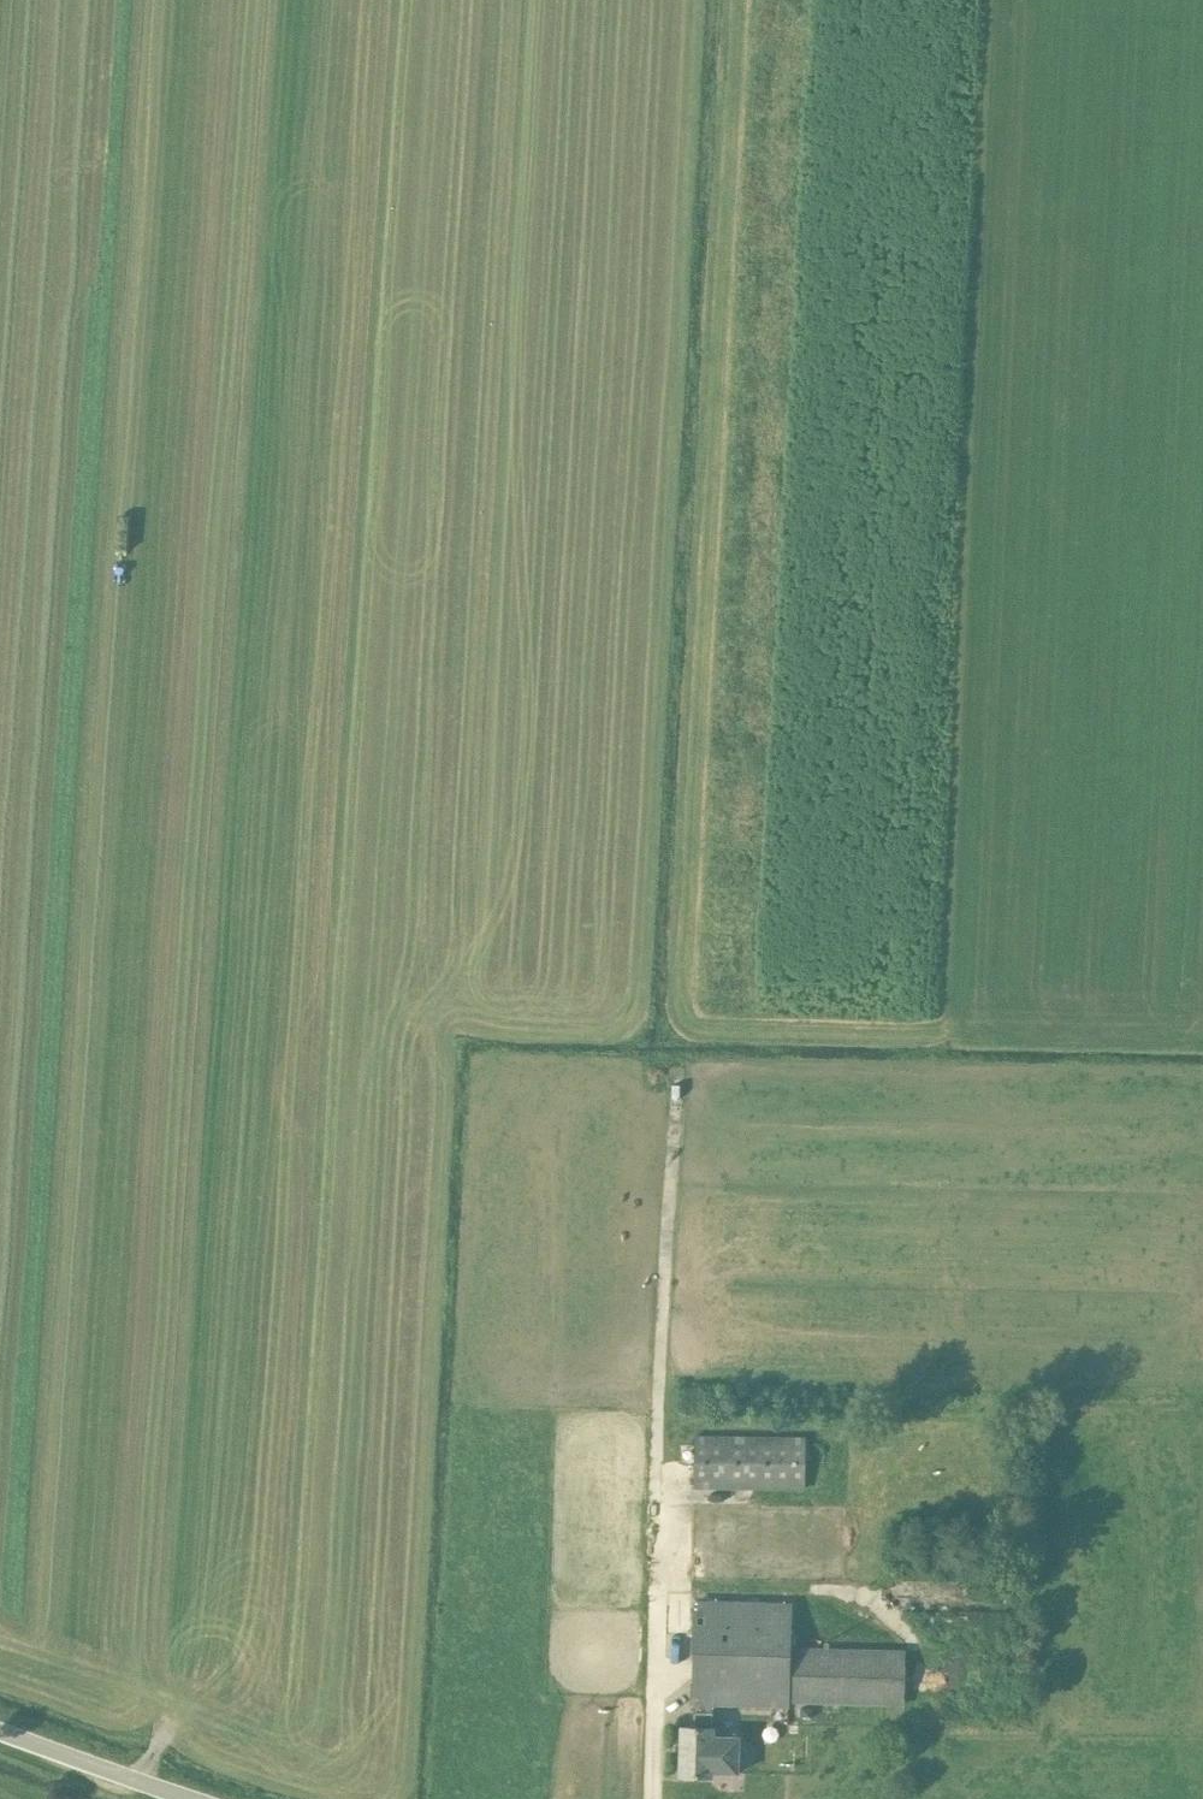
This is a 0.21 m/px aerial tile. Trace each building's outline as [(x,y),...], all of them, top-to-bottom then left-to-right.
[(805,1489),(807,1436),(694,1434),(694,1488),(805,1489)] [(694,1602),(690,1704),(790,1708),(791,1702),(905,1705),(907,1649),(792,1646),(793,1605),(694,1602)] [(681,1726),(679,1775),(713,1776),(713,1772),(738,1773),(738,1764),(739,1764),(744,1763),(748,1759),(749,1755),(748,1750),(744,1747),(739,1745),(739,1736),(715,1735),(715,1730),(714,1730),(714,1727),(715,1705),(695,1704),(694,1726),(681,1726)]
